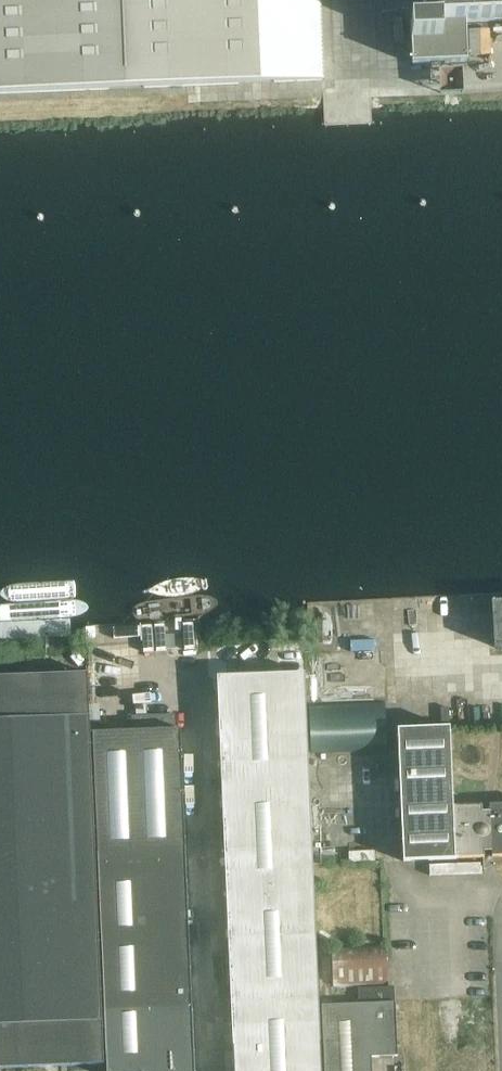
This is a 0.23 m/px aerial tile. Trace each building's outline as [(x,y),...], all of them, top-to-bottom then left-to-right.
[(322,80),(319,0),(0,0),(0,93),(322,80)] [(424,24),(411,24),(413,64),(468,62),(466,23),(501,21),(501,0),(423,0),(424,24)] [(494,647),(501,647),(501,601),(492,602),(494,647)] [(309,653),(311,701),(385,698),(383,650),(309,653)] [(103,1063),(87,673),(0,677),(0,1068),(103,1063)] [(231,1003),(232,1025),(219,1025),(221,1062),(234,1062),(234,1070),(322,1070),(306,673),(218,677),(231,1003)] [(311,706),(313,755),(387,751),(386,703),(311,706)] [(453,795),(450,727),(398,730),(403,862),(458,859),(458,853),(501,851),(501,811),(456,813),(456,806),(453,806),(453,795)] [(180,730),(94,733),(107,1070),(194,1070),(180,730)] [(332,947),(334,987),(388,985),(386,945),(332,947)] [(359,1004),(323,1005),(326,1070),(371,1070),(371,1057),(398,1056),(396,1002),(395,1002),(394,988),(358,989),(359,1004)]
